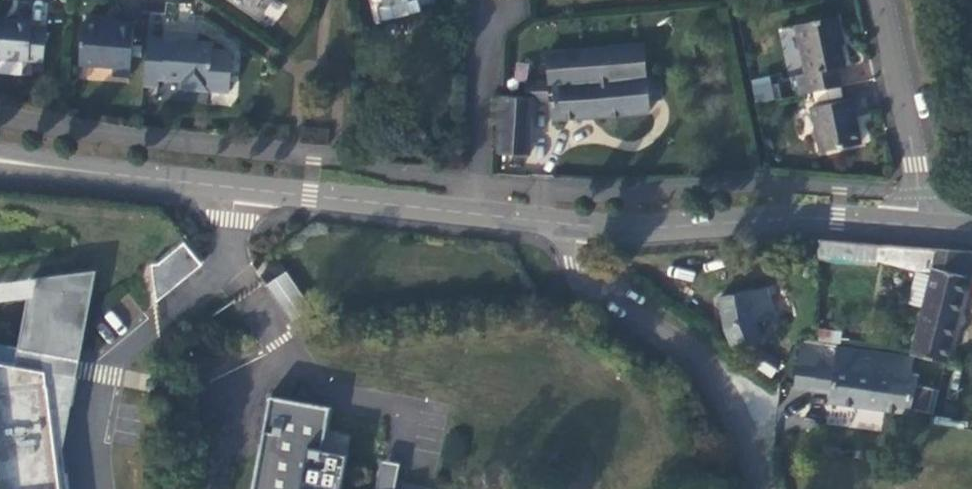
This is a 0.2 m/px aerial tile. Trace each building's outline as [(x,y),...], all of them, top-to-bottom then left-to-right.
[(257,15),(267,0),(236,0),(257,15)] [(802,94),(842,86),(839,67),(845,66),(835,16),(796,25),(806,73),(799,75),(802,94)] [(0,17),(0,58),(45,62),(48,27),(33,25),(33,20),(0,17)] [(117,25),(82,23),(79,64),(113,67),(112,74),(131,76),(135,23),(117,21),(117,25)] [(149,36),(145,86),(159,88),(160,80),(180,82),(180,89),(209,93),(210,91),(230,92),(231,73),(229,73),(230,51),(213,49),(214,42),(199,41),(188,40),(189,30),(165,28),(164,37),(149,36)] [(188,40),(199,41),(199,31),(189,30),(188,40)] [(525,95),(500,94),(497,153),(530,155),(533,100),(549,98),(551,120),(651,113),(650,100),(662,99),(660,77),(648,78),(645,43),(546,52),(548,80),(524,81),(525,95)] [(749,80),(755,103),(774,99),(769,75),(749,80)] [(864,95),(810,107),(820,151),(861,143),(855,117),(868,114),(864,95)] [(163,296),(201,264),(181,240),(143,272),(163,296)] [(934,248),(884,245),(881,266),(910,270),(929,274),(934,248)] [(910,356),(944,363),(968,253),(934,248),(929,274),(910,270),(906,305),(923,307),(910,356)] [(0,279),(0,488),(64,488),(60,449),(92,269),(0,279)] [(288,270),(266,282),(289,323),(310,311),(288,270)] [(780,287),(724,298),(733,343),(772,335),(770,321),(778,319),(774,297),(782,295),(780,287)] [(816,341),(817,350),(833,351),(834,342),(816,341)] [(809,400),(829,400),(829,410),(909,416),(915,380),(905,379),(910,356),(833,351),(831,374),(813,373),(809,400)] [(936,414),(937,388),(915,387),(914,413),(936,414)] [(286,398),(270,395),(264,429),(279,432),(286,398)] [(286,398),(279,432),(264,429),(252,488),(341,488),(348,453),(322,448),(329,406),(286,398)] [(382,458),(376,488),(394,488),(400,462),(382,458)]
